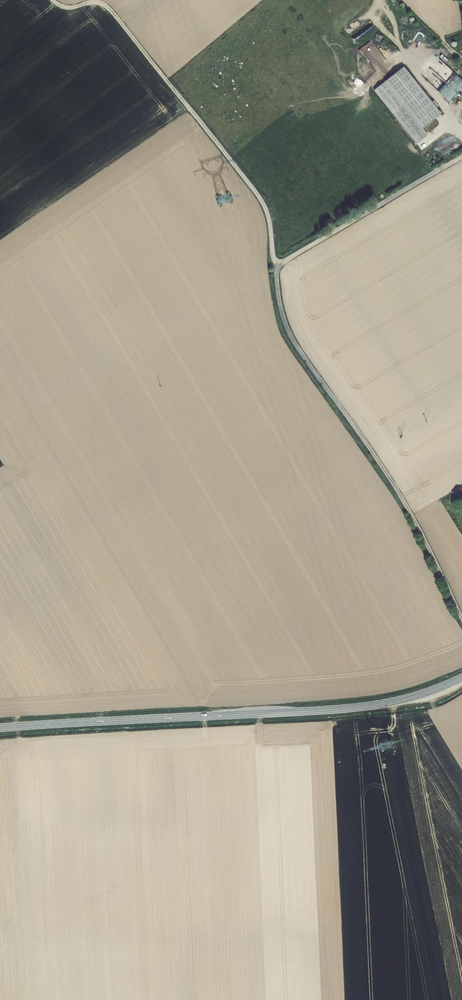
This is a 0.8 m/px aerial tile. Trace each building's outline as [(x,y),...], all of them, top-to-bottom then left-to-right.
[(461,85),(461,81),(443,63),(431,75),(433,77),(437,74),(456,92),(461,85)] [(403,65),(373,88),(414,142),(425,134),(420,127),(439,113),(403,65)]
